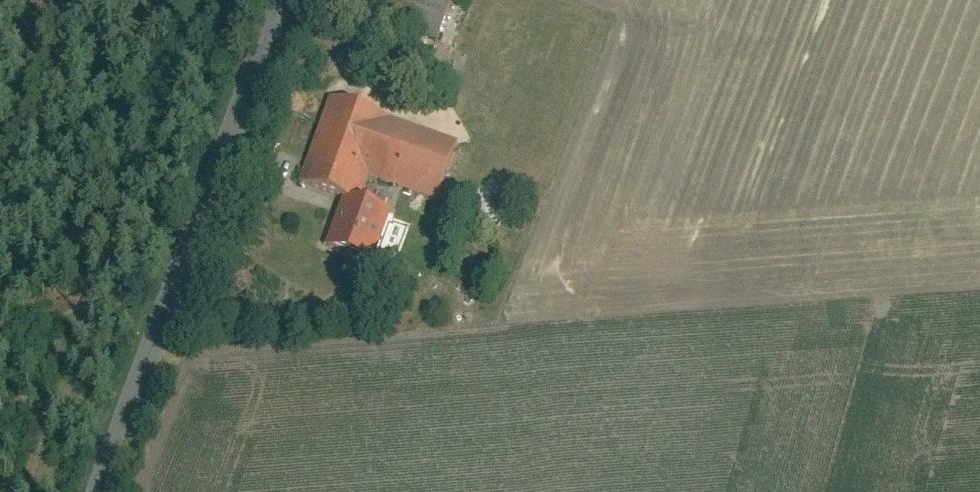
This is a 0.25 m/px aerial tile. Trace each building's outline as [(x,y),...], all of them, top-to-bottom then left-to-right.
[(357,18),(435,45),(450,0),(363,0),(357,18)] [(459,142),(332,99),(304,181),(358,200),(366,178),(438,203),(459,142)] [(325,245),(372,261),(389,212),(342,196),(325,245)]
